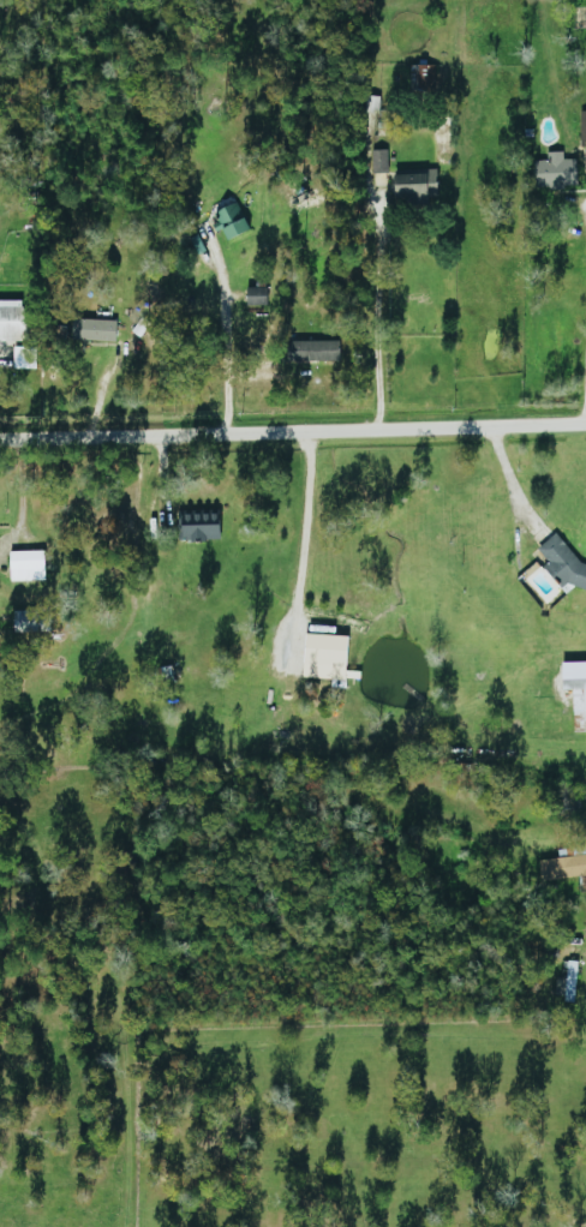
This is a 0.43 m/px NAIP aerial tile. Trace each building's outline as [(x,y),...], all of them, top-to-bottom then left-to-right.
[(390,173),(390,150),(374,150),(374,173),(390,173)] [(539,186),(580,187),(581,160),(565,160),(565,152),(550,152),(549,161),(540,160),(539,186)] [(440,195),(439,172),(397,174),(398,196),(440,195)] [(292,205),(295,215),(321,206),(318,196),(292,205)] [(218,211),(230,241),(252,231),(240,202),(218,211)] [(270,288),(249,288),(248,307),(269,307),(270,288)] [(27,342),(28,301),(0,301),(0,342),(27,342)] [(119,321),(84,320),(83,341),(118,342),(119,321)] [(343,341),(298,341),(298,361),(342,362),(343,341)] [(186,540),(223,541),(224,515),(179,513),(179,530),(186,530),(186,540)] [(582,563),(558,533),(539,548),(549,561),(547,568),(557,581),(585,590),(585,564),(582,563)] [(12,581),(47,581),(46,551),(12,551),(12,581)] [(351,636),(307,635),(306,678),(350,679),(351,636)] [(565,691),(574,691),(575,718),(585,718),(585,679),(564,679),(565,691)] [(543,881),(585,876),(585,855),(575,856),(574,848),(560,850),(561,859),(540,861),(543,881)]
